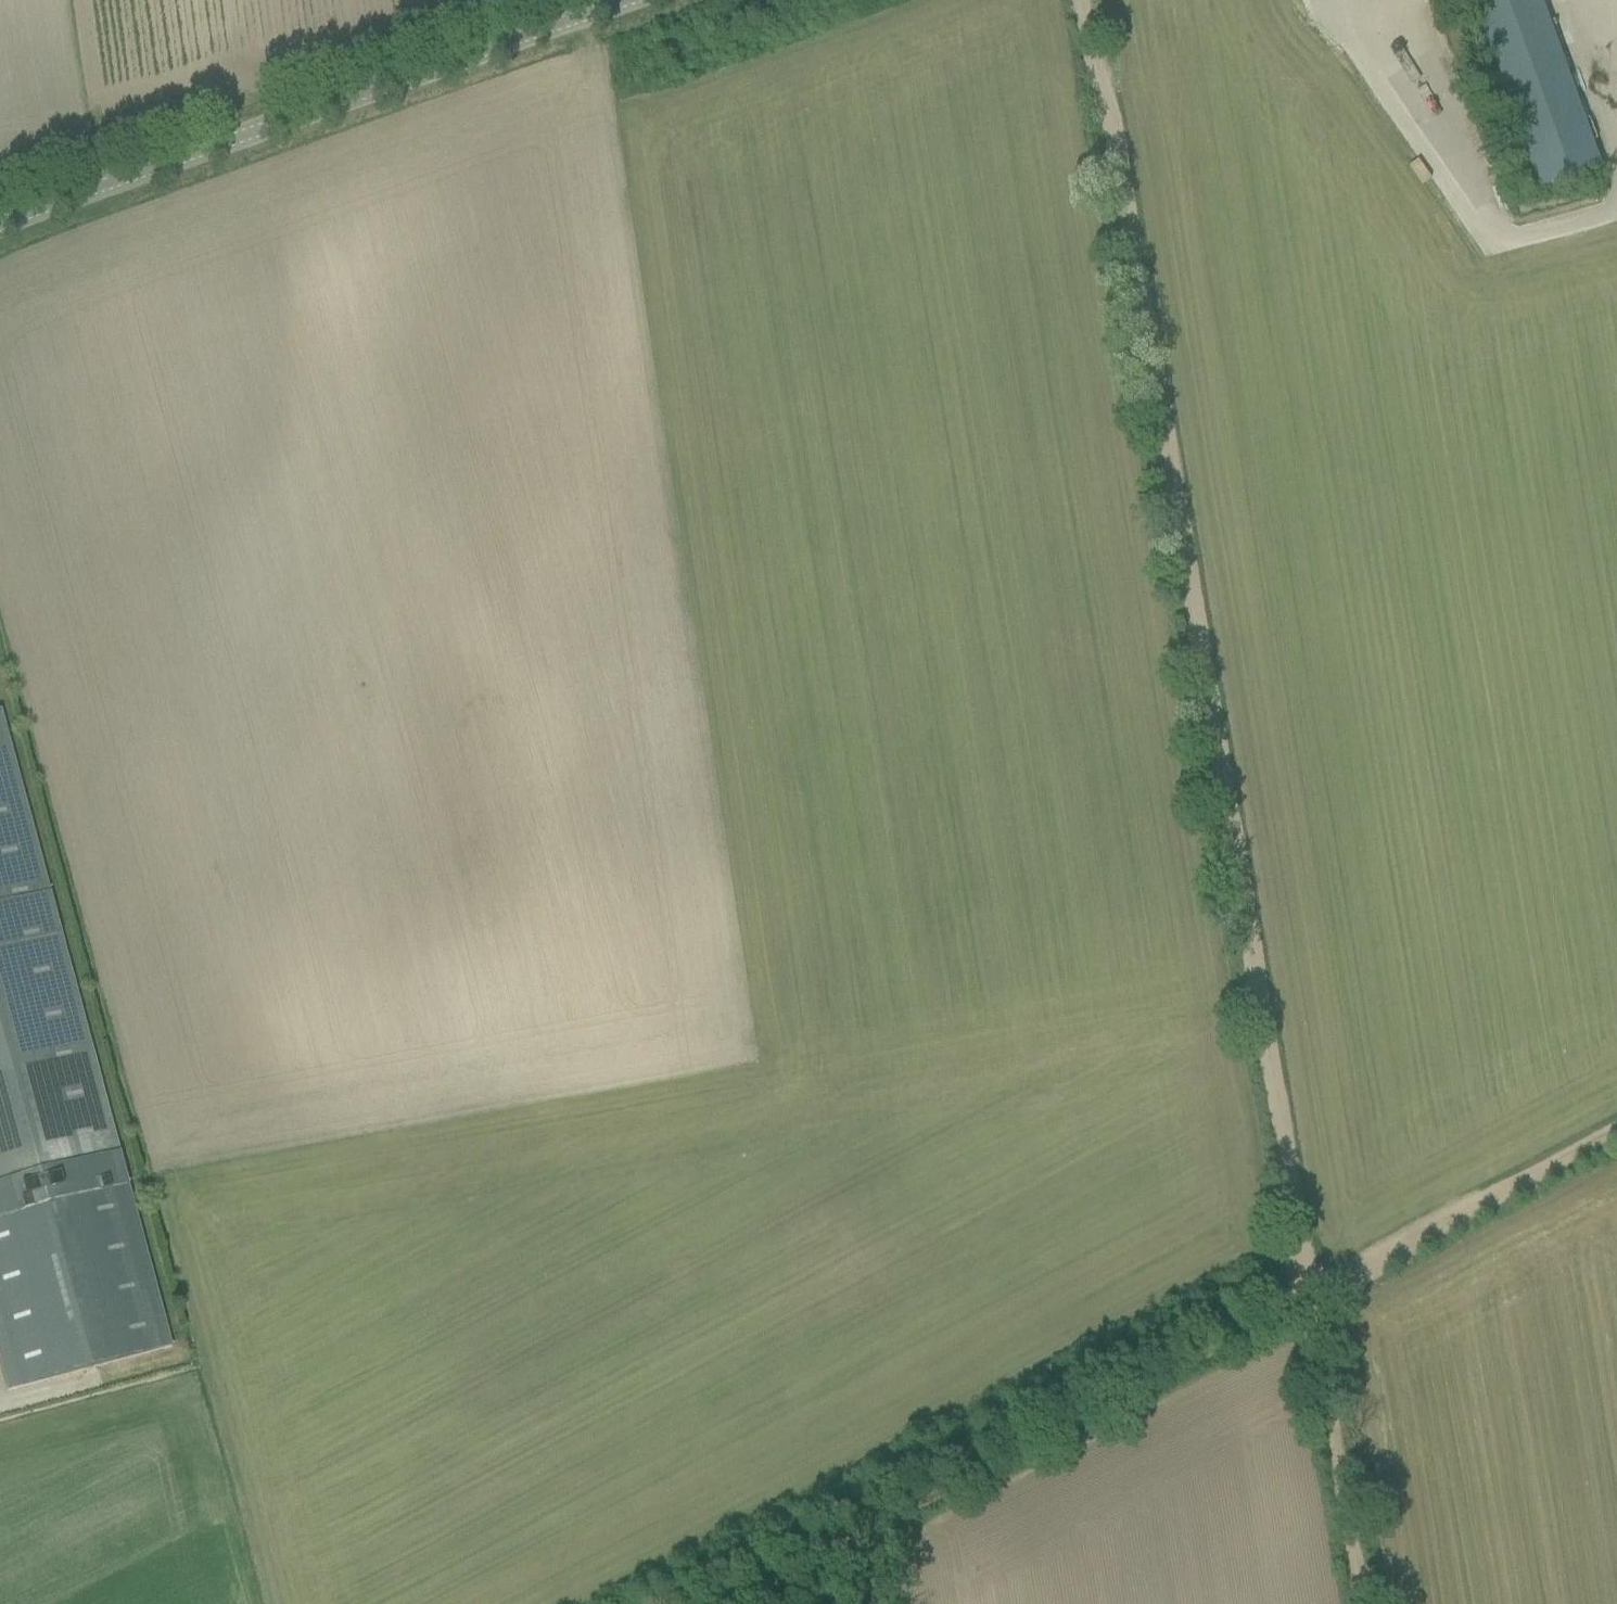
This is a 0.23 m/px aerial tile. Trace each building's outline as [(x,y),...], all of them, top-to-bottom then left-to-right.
[(1541,0),(1471,0),(1539,187),(1601,167),(1541,0)] [(1,1201),(81,1180),(77,1164),(119,1153),(0,712),(0,1197),(1,1201)] [(7,1391),(171,1347),(119,1153),(77,1164),(81,1180),(1,1201),(0,1197),(0,1363),(7,1391)]
